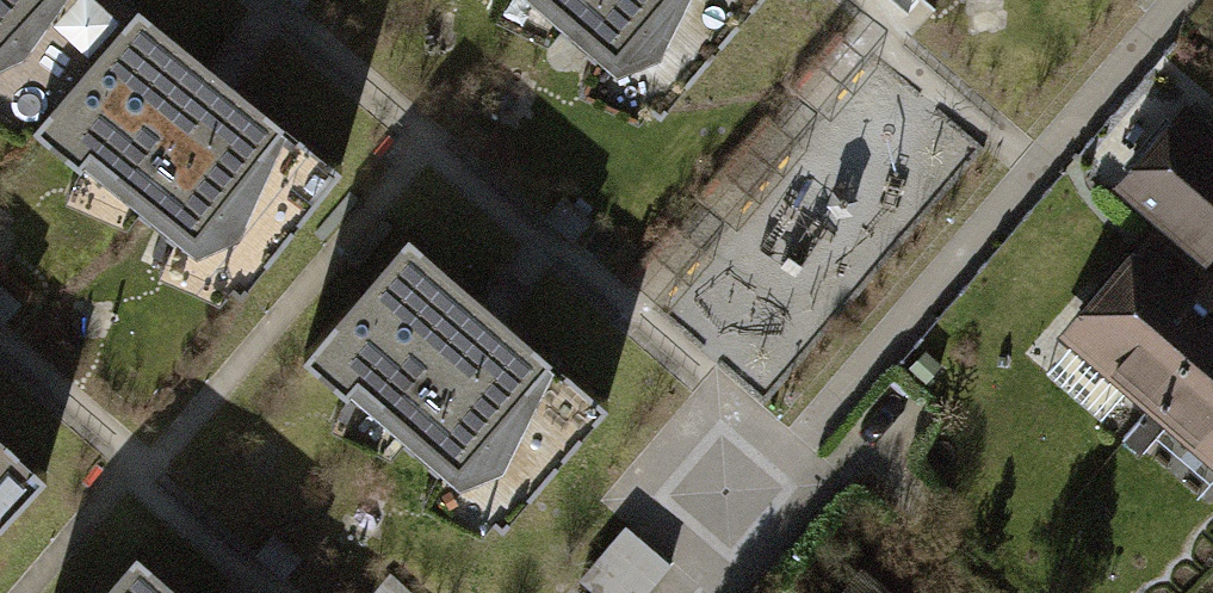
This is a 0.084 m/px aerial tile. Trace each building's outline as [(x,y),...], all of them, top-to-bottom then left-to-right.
[(30,113),(127,0),(0,0),(0,85),(30,113)] [(146,0),(127,0),(30,113),(237,278),(337,154),(247,80),(258,66),(237,49),(226,41),(213,56),(146,0)] [(661,96),(738,0),(549,0),(661,96)] [(1185,100),(1112,185),(1205,265),(1212,256),(1212,124),(1185,100)] [(481,282),(403,216),(300,336),(501,507),(603,387),(512,310),(528,292),(512,279),(496,265),(481,282)] [(1153,224),(1058,335),(1146,411),(1212,334),(1212,276),(1153,224)] [(1146,411),(1212,468),(1212,334),(1146,411)] [(43,464),(0,426),(0,513),(43,464)] [(590,569),(621,592),(636,592),(672,546),(632,515),(590,569)] [(129,533),(78,592),(199,592),(129,533)]
